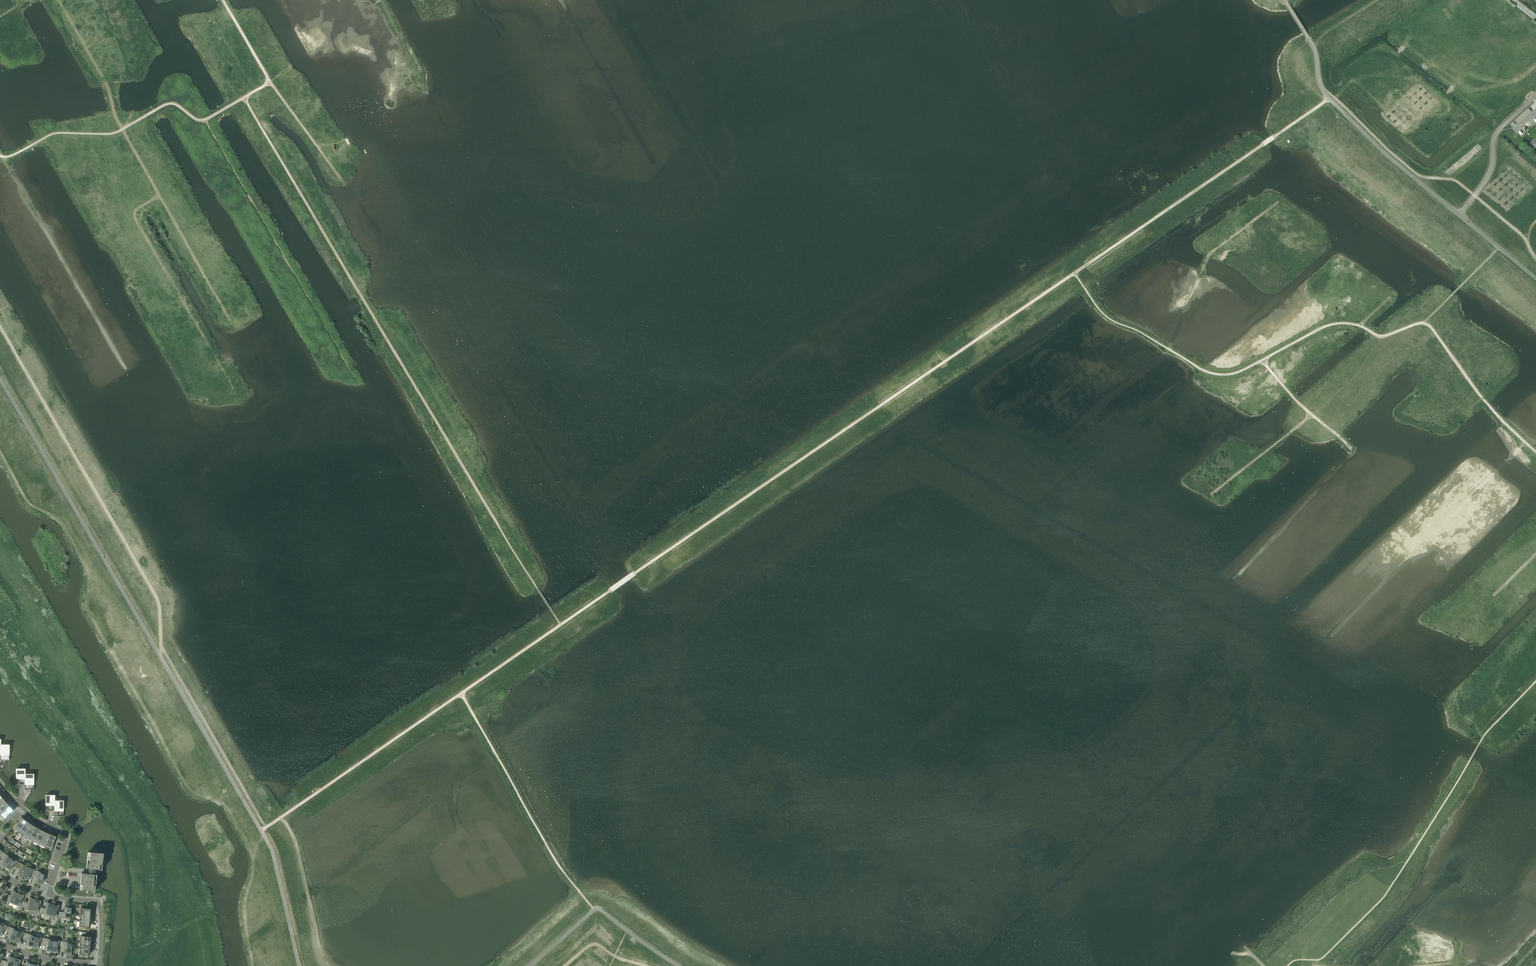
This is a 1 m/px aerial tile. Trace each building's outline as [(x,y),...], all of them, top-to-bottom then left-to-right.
[(9,745),(0,745),(0,754),(0,761),(6,761),(9,761),(9,745)] [(24,785),(25,775),(25,769),(16,769),(16,785),(19,785),(24,785)] [(33,790),(33,775),(25,775),(24,785),(24,790),(30,790),(33,790)] [(54,811),(54,801),(54,796),(45,796),(45,811),(49,811),(54,811)] [(63,817),(63,801),(54,801),(54,811),(54,817),(60,817),(63,817)] [(9,807),(7,804),(6,805),(5,803),(0,807),(0,815),(9,807)] [(12,811),(11,810),(11,809),(9,807),(0,815),(0,817),(5,821),(9,816),(8,815),(12,811)] [(18,832),(26,821),(23,819),(23,820),(21,819),(17,823),(16,822),(12,828),(18,832)] [(23,836),(30,825),(28,824),(29,823),(26,821),(18,832),(23,836)] [(28,839),(35,827),(32,826),(30,825),(23,836),(28,839)] [(34,842),(39,831),(38,830),(38,829),(35,827),(28,839),(30,840),(34,842)] [(39,845),(45,832),(42,831),(41,832),(39,831),(34,842),(36,843),(39,845)] [(45,847),(50,835),(48,835),(48,834),(45,832),(39,845),(42,846),(45,847)] [(54,843),(53,843),(55,838),(50,835),(45,847),(49,849),(52,850),(54,843)] [(86,869),(101,870),(103,854),(87,852),(86,869)] [(11,859),(8,856),(4,853),(0,858),(3,860),(0,864),(0,865),(1,866),(5,869),(11,859)] [(16,868),(19,863),(15,860),(14,861),(11,859),(5,869),(8,871),(9,870),(10,871),(14,866),(16,868)] [(22,878),(27,867),(23,866),(24,865),(19,863),(16,868),(19,869),(17,875),(18,876),(22,878)] [(33,876),(36,870),(31,868),(31,869),(27,867),(22,878),(26,880),(26,879),(28,880),(31,875),(33,876)] [(40,886),(44,874),(40,873),(41,872),(36,870),(33,876),(36,877),(35,883),(36,883),(36,884),(40,886)] [(95,891),(96,880),(96,875),(81,873),(79,890),(95,891)] [(13,904),(18,893),(14,892),(15,891),(13,890),(10,895),(7,894),(4,899),(5,899),(10,902),(9,902),(13,904)] [(22,901),(24,895),(22,894),(22,895),(18,893),(13,904),(17,906),(17,905),(22,907),(25,902),(22,901)] [(31,911),(35,900),(31,899),(32,898),(29,897),(27,903),(25,902),(22,907),(27,909),(27,910),(31,911)] [(42,908),(39,907),(41,901),(39,900),(39,901),(35,900),(31,911),(31,913),(35,915),(36,912),(40,913),(42,908)] [(50,916),(53,905),(49,904),(49,903),(47,902),(45,908),(42,908),(40,913),(41,914),(46,915),(46,916),(50,916)] [(61,912),(58,911),(59,905),(57,905),(57,906),(53,905),(50,916),(54,917),(59,918),(61,912)] [(70,920),(71,908),(67,907),(67,906),(64,906),(64,912),(61,912),(59,918),(60,918),(65,918),(65,919),(70,920)] [(9,927),(4,924),(4,925),(0,924),(0,936),(1,936),(4,931),(7,932),(9,927)] [(13,942),(17,931),(14,929),(14,928),(9,927),(7,932),(10,933),(7,939),(9,940),(9,941),(13,942)] [(24,939),(26,933),(21,931),(21,932),(17,931),(13,942),(17,944),(18,943),(19,943),(22,938),(24,939)] [(32,948),(35,936),(31,935),(31,934),(26,933),(24,939),(27,940),(26,946),(28,946),(27,947),(32,948)] [(43,944),(44,938),(39,937),(35,936),(32,948),(36,949),(36,948),(38,949),(40,943),(43,944)] [(51,952),(53,941),(49,940),(49,939),(44,938),(43,944),(46,944),(45,950),(47,951),(46,952),(51,952)] [(57,953),(58,947),(61,947),(62,941),(57,940),(57,941),(53,941),(51,952),(55,953),(55,952),(57,953)] [(70,955),(71,948),(71,943),(67,943),(67,942),(62,941),(61,947),(64,947),(64,954),(66,954),(66,955),(70,955)] [(14,959),(11,957),(11,956),(9,956),(7,961),(4,961),(2,965),(12,965),(14,959)]
